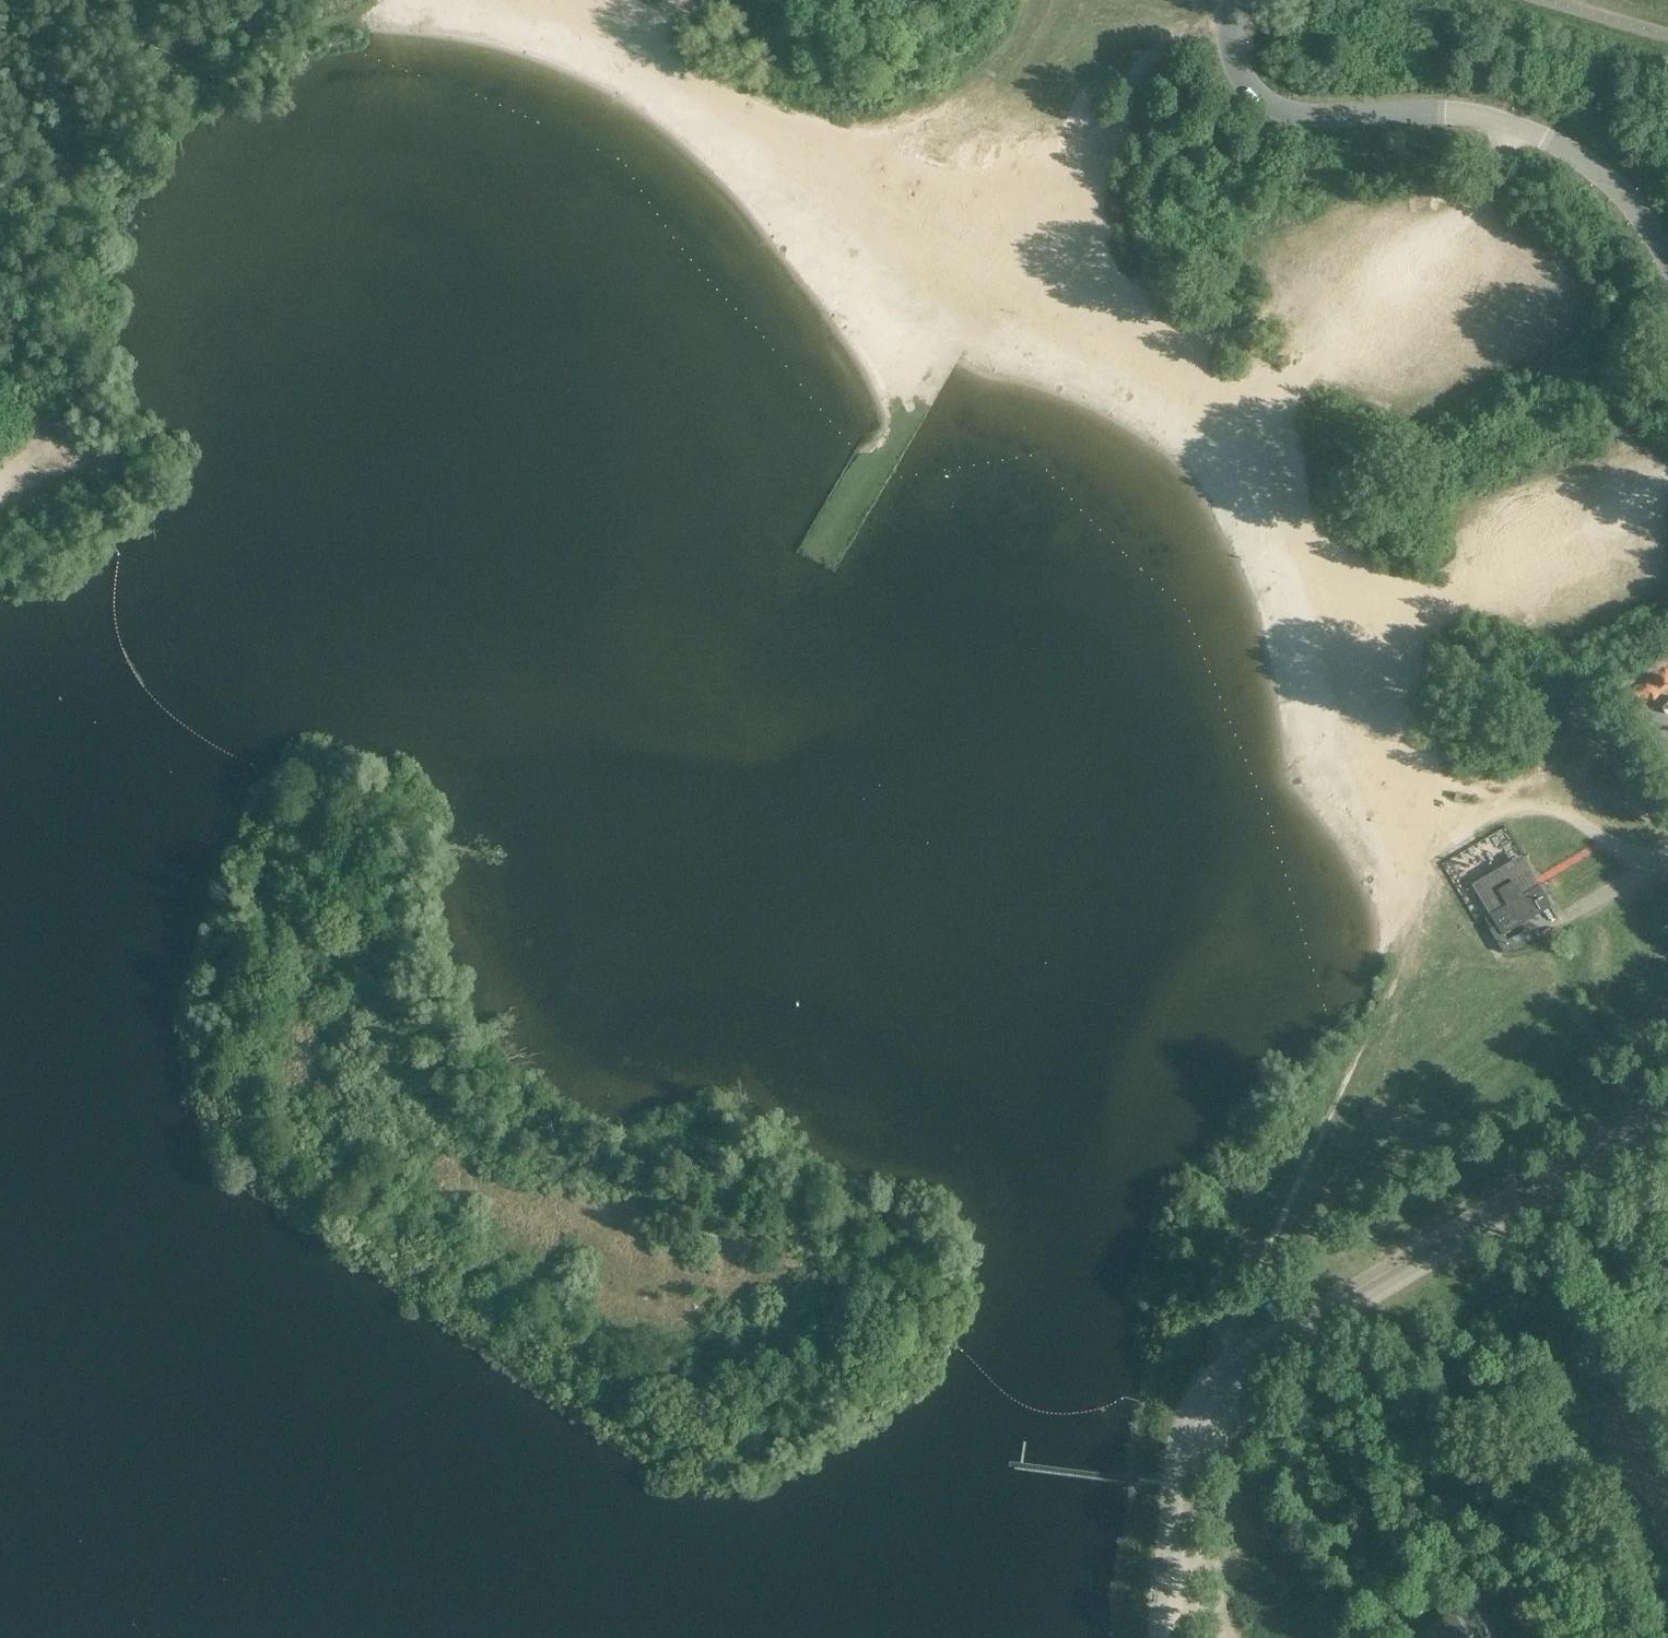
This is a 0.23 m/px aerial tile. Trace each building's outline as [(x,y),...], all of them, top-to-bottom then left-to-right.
[(1573,689),(1580,701),(1596,691),(1590,680),(1573,689)] [(1492,914),(1503,933),(1528,918),(1549,906),(1537,887),(1533,889),(1517,861),(1479,883),(1496,912),(1492,914)] [(1528,929),(1508,940),(1513,950),(1533,939),(1528,929)] [(1421,1637),(1503,1637),(1479,1598),(1419,1633),(1421,1637)]
